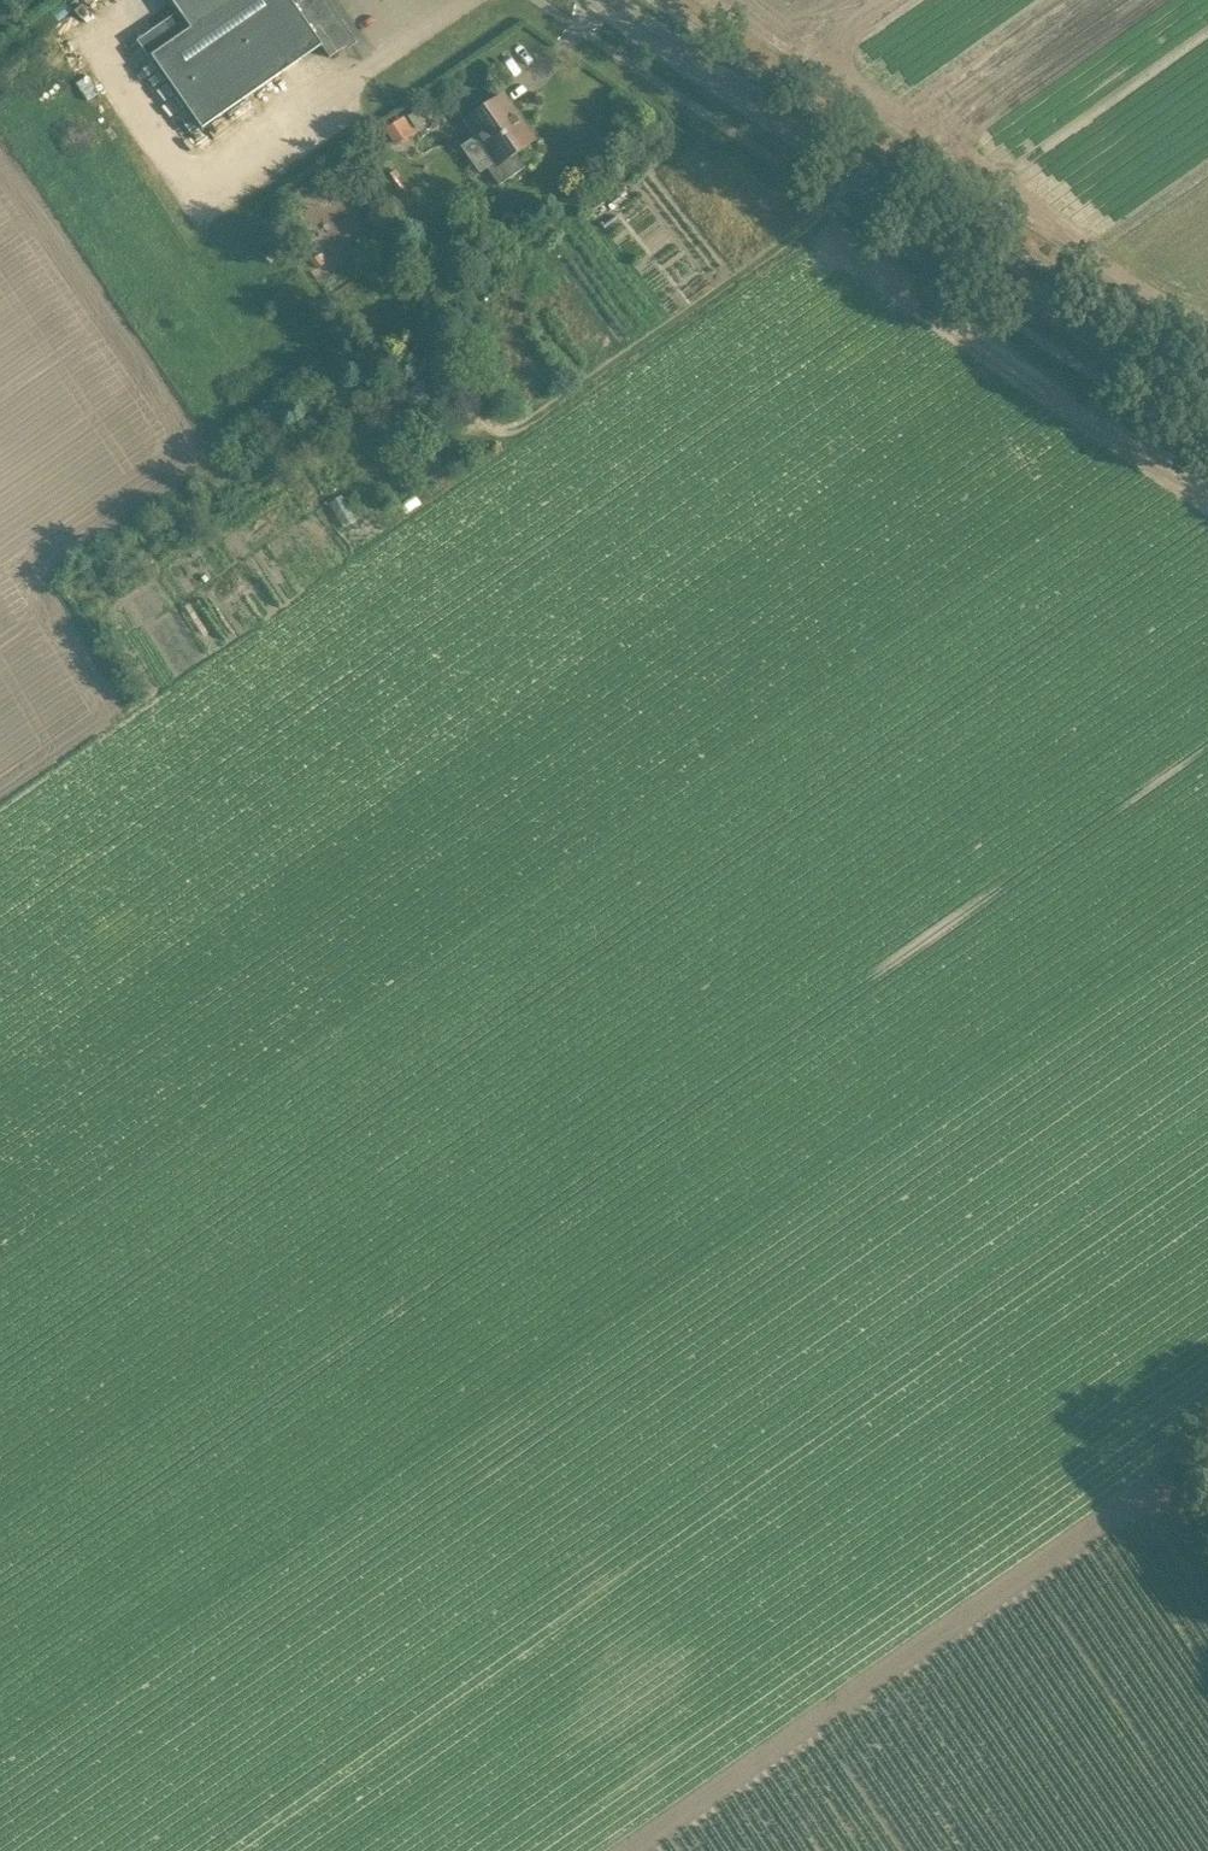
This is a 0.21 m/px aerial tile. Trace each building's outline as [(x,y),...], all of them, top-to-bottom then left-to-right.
[(183,13),(165,25),(177,43),(156,58),(207,130),(323,48),(330,58),(352,42),(323,0),(175,0),(183,13)] [(88,101),(100,93),(89,76),(77,83),(88,101)] [(466,121),(496,163),(488,169),(499,186),(525,168),(516,154),(535,141),(503,95),(466,121)] [(414,134),(403,118),(385,131),(395,146),(414,134)] [(302,225),(294,230),(299,239),(308,234),(302,225)] [(325,263),(323,261),(319,255),(311,260),(317,269),(325,263)] [(406,392),(391,401),(396,408),(408,401),(411,400),(406,392)]
